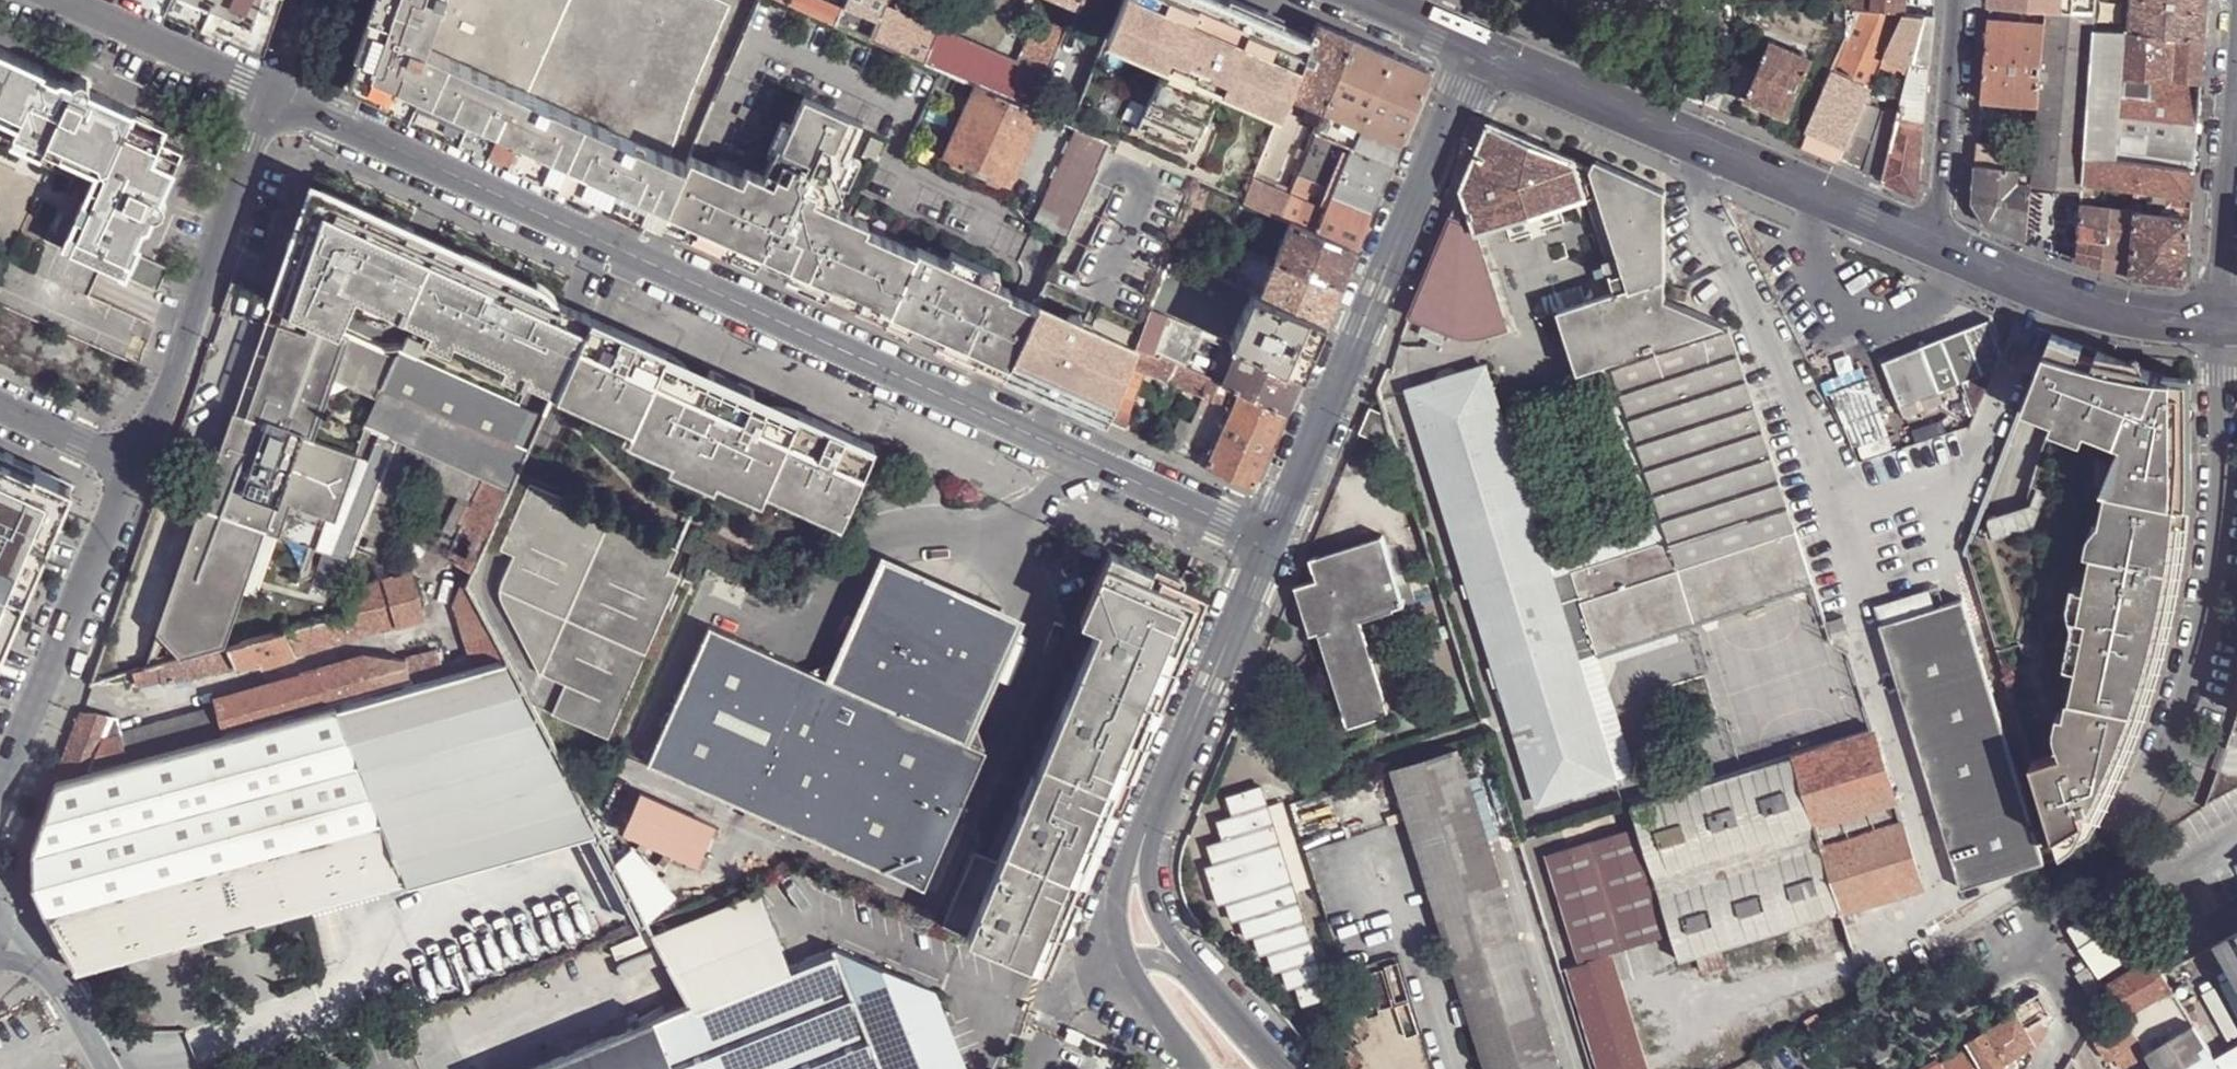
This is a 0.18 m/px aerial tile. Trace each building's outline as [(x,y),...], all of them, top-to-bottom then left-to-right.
[(279,0),(173,0),(246,33),(254,15),(271,22),(279,0)] [(375,7),(350,79),(366,88),(660,221),(686,163),(665,154),(428,47),(444,0),(377,0),(375,7)] [(428,47),(665,154),(731,2),(727,0),(444,0),(428,47)] [(837,23),(843,10),(821,0),(782,0),(837,23)] [(837,23),(872,38),(880,21),(889,0),(847,0),(843,10),(837,23)] [(880,21),(934,44),(939,31),(945,16),(907,0),(889,0),(880,21)] [(1220,0),(1123,0),(1110,30),(1105,40),(1163,65),(1138,123),(1193,147),(1218,89),(1279,115),(1282,108),(1289,94),(1312,40),(1220,0)] [(1906,12),(1907,0),(1848,0),(1848,7),(1906,12)] [(1989,3),(2038,6),(2044,7),(2096,11),(2097,0),(1989,0),(1989,3)] [(2208,0),(2131,0),(2128,32),(2165,34),(2205,37),(2208,0)] [(1848,7),(1849,35),(1826,83),(1867,101),(1882,64),(1888,52),(1906,12),(1848,7)] [(2032,147),(2030,182),(2061,185),(2083,187),(2083,184),(2083,180),(2085,154),(2094,28),(2096,11),(2044,7),(2043,23),(2037,104),(2032,147)] [(1908,60),(1914,63),(1926,14),(1906,12),(1888,52),(1908,60)] [(1936,15),(1926,14),(1914,63),(1910,77),(1909,82),(1900,116),(1884,178),(1919,193),(1930,81),(1936,15)] [(254,15),(246,33),(264,41),(271,22),(254,15)] [(1037,17),(1025,45),(1055,58),(1066,29),(1037,17)] [(1987,19),(1981,99),(2037,104),(2043,23),(2036,22),(1987,19)] [(880,21),(872,38),(925,62),(934,44),(880,21)] [(1324,109),(1354,39),(1319,24),(1312,40),(1289,94),(1310,103),(1324,109)] [(2195,168),(2202,79),(2162,76),(2165,34),(2128,32),(2109,30),(2094,28),(2085,154),(2195,168)] [(934,44),(925,62),(943,70),(971,81),(977,84),(1032,108),(1033,107),(1046,77),(1016,64),(939,31),(934,44)] [(2202,79),(2205,37),(2165,34),(2162,76),(2202,79)] [(1360,125),(1391,55),(1354,39),(1324,109),(1360,125)] [(1815,59),(1773,41),(1757,77),(1750,92),(1747,99),(1790,117),(1792,114),(1815,59)] [(1025,45),(1016,64),(1046,77),(1055,58),(1025,45)] [(17,123),(12,133),(42,147),(72,82),(62,78),(56,80),(41,73),(43,69),(0,50),(0,116),(17,123)] [(1888,52),(1882,64),(1905,74),(1908,60),(1888,52)] [(1391,55),(1360,125),(1400,142),(1430,72),(1391,55)] [(1740,88),(1750,92),(1757,77),(1751,75),(1756,65),(1739,60),(1739,71),(1739,84),(1740,88)] [(935,164),(939,154),(971,81),(943,70),(905,156),(932,168),(935,164)] [(1739,71),(1724,72),(1725,85),(1739,84),(1739,71)] [(73,80),(72,82),(42,147),(43,148),(94,171),(103,175),(126,124),(133,110),(87,89),(87,87),(87,86),(87,83),(86,81),(84,79),(82,78),(80,78),(77,78),(75,78),(73,80)] [(1848,144),(1867,101),(1826,83),(1825,86),(1827,87),(1808,128),(1848,144)] [(977,84),(945,156),(1006,183),(1008,184),(1041,110),(1033,107),(1032,108),(977,84)] [(1712,86),(1706,102),(1720,108),(1726,91),(1712,86)] [(686,163),(660,221),(1105,421),(1111,406),(1117,393),(1134,348),(1006,291),(1007,287),(916,247),(915,251),(865,228),(868,221),(825,202),(833,182),(839,184),(852,153),(849,152),(862,122),(804,96),(777,157),(782,160),(773,180),(747,169),(743,178),(690,153),(686,163)] [(1841,160),(1860,168),(1880,107),(1867,101),(1848,144),(1841,160)] [(1324,109),(1310,103),(1303,119),(1317,125),(1324,109)] [(1258,164),(1252,179),(1272,187),(1299,123),(1297,115),(1282,108),(1279,115),(1258,164)] [(1317,125),(1315,131),(1351,147),(1353,143),(1360,125),(1324,109),(1317,125)] [(1866,170),(1884,178),(1900,116),(1886,109),(1866,170)] [(1577,158),(1492,122),(1411,314),(1426,321),(1420,331),(1444,340),(1449,330),(1461,335),(1483,336),(1509,328),(1480,228),(1589,193),(1577,158)] [(159,139),(126,124),(103,175),(94,171),(59,247),(154,290),(164,267),(132,252),(136,245),(132,243),(138,228),(144,227),(148,217),(151,217),(154,217),(157,216),(159,215),(161,213),(161,210),(162,208),(161,204),(159,201),(156,199),(179,148),(159,139)] [(165,125),(159,139),(179,148),(186,134),(165,125)] [(1353,143),(1393,159),(1400,142),(1360,125),(1353,143)] [(1808,128),(1802,143),(1841,160),(1848,144),(1808,128)] [(1079,129),(1036,226),(1063,238),(1086,187),(1107,141),(1079,129)] [(12,133),(9,142),(39,156),(43,148),(42,147),(12,133)] [(1303,157),(1296,174),(1304,178),(1327,188),(1333,190),(1349,150),(1313,134),(1306,152),(1303,157)] [(1355,248),(1393,159),(1353,143),(1351,147),(1349,150),(1333,190),(1330,196),(1324,209),(1315,231),(1355,248)] [(1977,162),(2003,164),(2017,166),(2016,181),(2030,182),(2032,147),(1978,143),(1977,162)] [(1299,149),(1297,154),(1303,157),(1306,152),(1299,149)] [(1580,150),(1577,158),(1595,166),(1628,269),(1613,273),(1612,273),(1619,293),(1640,286),(1667,299),(1666,188),(1580,150)] [(2085,154),(2083,180),(2138,188),(2166,192),(2193,195),(2195,168),(2085,154)] [(1595,166),(1577,158),(1589,193),(1613,273),(1628,269),(1595,166)] [(1988,223),(2026,238),(2028,215),(2030,182),(2016,181),(2017,166),(2003,164),(1977,162),(1973,200),(1988,223)] [(1248,187),(1213,173),(1208,185),(1209,185),(1242,200),(1243,200),(1248,187)] [(1296,174),(1288,193),(1297,197),(1304,178),(1296,174)] [(1272,187),(1252,179),(1248,187),(1243,200),(1279,215),(1288,193),(1272,187)] [(1187,211),(1184,217),(1194,221),(1209,185),(1208,185),(1198,180),(1189,202),(1187,211)] [(2082,199),(2082,201),(2093,203),(2094,186),(2083,184),(2083,187),(2082,199)] [(2083,187),(2061,185),(2060,197),(2082,199),(2083,187)] [(432,243),(311,188),(273,300),(310,317),(396,355),(400,348),(544,415),(554,390),(559,380),(589,314),(432,243)] [(2191,215),(2193,195),(2166,192),(2165,199),(2161,198),(2160,211),(2191,215)] [(1297,197),(1288,193),(1279,215),(1290,220),(1315,231),(1324,209),(1319,207),(1297,197)] [(1325,194),(1319,207),(1324,209),(1330,196),(1325,194)] [(2146,197),(2145,210),(2160,211),(2161,198),(2146,197)] [(2133,274),(2138,208),(2135,208),(2093,203),(2082,201),(2079,236),(2077,258),(2133,274)] [(2186,276),(2191,215),(2160,211),(2145,210),(2140,209),(2138,208),(2133,274),(2186,280),(2186,276)] [(1184,217),(1169,258),(1178,262),(1194,221),(1184,217)] [(1290,220),(1274,258),(1340,284),(1343,276),(1351,258),(1355,248),(1315,231),(1290,220)] [(1230,230),(1227,237),(1235,240),(1238,233),(1230,230)] [(1227,237),(1224,244),(1232,247),(1235,240),(1227,237)] [(1241,244),(1237,253),(1247,258),(1251,248),(1241,244)] [(1169,258),(1148,308),(1200,331),(1224,340),(1226,341),(1248,290),(1178,262),(1169,258)] [(1274,258),(1259,294),(1325,320),(1334,299),(1340,284),(1274,258)] [(1619,293),(1562,311),(1581,373),(1612,363),(1664,518),(1671,539),(1553,578),(1547,559),(1485,366),(1409,389),(1540,802),(1615,779),(1579,660),(1573,642),(1593,636),(1599,654),(1813,584),(1751,390),(1731,326),(1667,299),(1640,286),(1619,293)] [(1238,346),(1303,373),(1325,320),(1259,294),(1248,290),(1226,341),(1238,346)] [(1143,324),(1134,348),(1184,369),(1200,331),(1148,308),(1143,324)] [(589,314),(559,380),(634,414),(630,424),(674,444),(669,454),(716,475),(721,465),(765,485),(769,475),(844,509),(851,493),(874,442),(797,407),(792,417),(749,398),(753,388),(709,368),(705,378),(661,359),(666,349),(589,314)] [(396,355),(310,317),(305,331),(278,322),(246,414),(233,409),(156,630),(181,656),(226,644),(265,530),(278,534),(351,560),(357,547),(388,467),(399,440),(366,424),(355,452),(315,438),(336,379),(377,398),(384,382),(396,355)] [(1990,319),(1882,361),(1904,417),(1943,402),(1938,391),(1963,381),(1976,414),(2003,352),(1990,319)] [(2191,384),(2052,333),(2023,406),(2053,418),(2050,426),(2039,454),(2028,486),(2024,507),(2000,533),(1998,536),(1986,542),(1972,532),(1965,549),(2060,854),(2088,837),(2094,828),(2119,777),(2141,724),(2159,669),(2174,613),(2184,557),(2190,499),(2193,441),(2191,384)] [(1219,351),(1234,357),(1238,346),(1226,341),(1224,340),(1219,351)] [(1286,412),(1303,373),(1238,346),(1234,357),(1222,385),(1226,386),(1230,388),(1238,392),(1286,412)] [(396,355),(384,382),(529,448),(544,415),(400,348),(396,355)] [(1203,396),(1210,380),(1184,369),(1134,348),(1117,393),(1132,399),(1143,371),(1165,380),(1176,385),(1203,396)] [(634,414),(559,380),(554,390),(630,424),(634,414)] [(1176,385),(1165,380),(1160,393),(1171,397),(1176,385)] [(1210,380),(1203,396),(1208,399),(1219,404),(1226,386),(1222,385),(1210,380)] [(1849,450),(1888,440),(1874,381),(1835,391),(1849,450)] [(377,398),(366,424),(399,440),(482,477),(510,490),(529,448),(384,382),(377,398)] [(1235,399),(1238,392),(1230,388),(1227,395),(1235,399)] [(1253,488),(1286,412),(1238,392),(1235,399),(1208,459),(1205,466),(1253,488)] [(1117,393),(1111,406),(1127,413),(1132,399),(1117,393)] [(1191,425),(1184,441),(1188,443),(1208,399),(1203,396),(1191,425)] [(1111,406),(1105,421),(1121,428),(1127,413),(1111,406)] [(1393,434),(1386,413),(1370,407),(1360,433),(1388,445),(1393,434)] [(1184,441),(1191,425),(1177,419),(1164,448),(1179,454),(1184,441)] [(674,444),(630,424),(625,434),(669,454),(674,444)] [(399,440),(388,467),(412,477),(458,499),(471,503),(482,477),(399,440)] [(0,449),(0,647),(71,481),(0,449)] [(765,485),(721,465),(716,475),(761,495),(765,485)] [(388,467),(357,547),(380,557),(412,477),(388,467)] [(769,475),(765,485),(840,519),(844,509),(769,475)] [(452,546),(447,558),(475,571),(477,564),(510,490),(482,477),(471,503),(452,546)] [(529,480),(499,547),(514,554),(501,582),(499,588),(499,595),(502,602),(538,670),(564,682),(551,711),(608,737),(680,575),(668,570),(678,547),(529,480)] [(471,503),(458,499),(439,541),(452,546),(471,503)] [(1664,518),(1547,559),(1553,578),(1671,539),(1664,518)] [(278,534),(265,530),(226,644),(241,639),(278,534)] [(1358,617),(1404,602),(1403,601),(1414,598),(1404,564),(1393,568),(1383,533),(1380,533),(1381,535),(1320,554),(1319,552),(1311,554),(1315,567),(1318,566),(1321,575),(1295,583),(1310,631),(1319,629),(1358,617)] [(1083,540),(1078,550),(1097,559),(1102,548),(1083,540)] [(344,587),(388,576),(385,568),(387,562),(380,557),(357,547),(351,560),(342,579),(344,587)] [(1206,591),(1108,549),(1078,616),(1098,625),(998,860),(966,933),(1046,968),(1206,591)] [(1025,618),(881,553),(825,677),(833,680),(885,565),(925,588),(969,608),(1013,622),(961,738),(970,741),(1025,618)] [(923,887),(986,749),(961,738),(1013,622),(969,608),(925,588),(885,565),(833,680),(825,677),(709,624),(646,763),(923,887)] [(388,576),(398,624),(426,617),(417,569),(388,576)] [(352,608),(358,636),(398,624),(388,576),(344,587),(349,608),(352,608)] [(455,603),(467,644),(497,637),(469,585),(468,585),(464,579),(455,603)] [(1928,589),(1872,606),(1877,625),(1934,608),(1928,589)] [(1934,608),(1877,625),(1908,724),(1959,890),(2042,864),(1960,600),(1934,608)] [(287,626),(294,653),(358,636),(352,608),(349,608),(328,614),(302,621),(287,626)] [(1347,724),(1389,711),(1386,698),(1383,699),(1358,617),(1319,629),(1344,711),(1343,711),(1347,724)] [(181,656),(139,668),(128,671),(121,672),(124,679),(130,678),(130,681),(142,679),(142,681),(160,677),(162,680),(236,664),(258,657),(260,663),(294,653),(287,626),(241,639),(226,644),(181,656)] [(1593,636),(1573,642),(1579,660),(1599,654),(1593,636)] [(470,654),(475,669),(508,660),(497,637),(467,644),(470,654)] [(1787,672),(1795,699),(1857,679),(1849,652),(1787,672)] [(219,706),(228,735),(338,705),(442,677),(439,662),(438,654),(407,662),(362,656),(296,675),(299,685),(219,706)] [(475,669),(470,654),(439,662),(442,677),(475,669)] [(442,677),(338,705),(404,880),(596,828),(588,813),(508,660),(475,669),(442,677)] [(1728,734),(1740,775),(1795,758),(1873,734),(1857,679),(1795,699),(1798,710),(1728,734)] [(404,880),(338,705),(228,735),(55,781),(31,849),(31,882),(44,914),(76,969),(404,880)] [(82,707),(55,781),(228,735),(219,706),(121,732),(117,717),(82,707)] [(2227,738),(2236,741),(2236,707),(2227,738)] [(1728,734),(1701,744),(1713,783),(1740,775),(1728,734)] [(1873,734),(1795,758),(1817,828),(1895,803),(1873,734)] [(1395,770),(1488,1068),(1563,1068),(1460,750),(1395,770)] [(1789,927),(1843,910),(1822,844),(1817,828),(1795,758),(1740,775),(1713,783),(1636,808),(1634,808),(1672,934),(1680,957),(1681,961),(1696,956),(1723,948),(1789,927)] [(1263,784),(1230,795),(1236,813),(1221,817),(1226,837),(1211,843),(1217,863),(1209,866),(1220,900),(1229,898),(1236,918),(1245,916),(1251,935),(1260,932),(1266,951),(1276,948),(1281,964),(1289,962),(1295,984),(1303,982),(1309,1001),(1330,995),(1263,784)] [(718,827),(641,792),(623,831),(701,866),(718,827)] [(1895,803),(1817,828),(1822,844),(1901,820),(1895,803)] [(1901,820),(1822,844),(1843,910),(1922,885),(1901,820)] [(1656,939),(1668,935),(1634,828),(1546,855),(1579,962),(1613,951),(1633,946),(1656,939)] [(635,849),(602,876),(643,924),(676,897),(635,849)] [(940,922),(966,933),(998,860),(972,849),(940,922)] [(649,1021),(668,1068),(964,1068),(933,990),(833,947),(788,966),(759,894),(653,936),(689,1005),(649,1021)] [(2144,954),(2148,951),(2130,919),(2116,897),(2068,927),(2099,975),(2141,949),(2144,954)] [(2236,930),(2236,898),(2205,917),(2218,941),(2236,930)] [(2218,941),(2236,974),(2236,930),(2218,941)] [(1613,951),(1621,977),(1641,971),(1633,946),(1613,951)] [(1723,948),(1696,956),(1701,972),(1728,964),(1723,948)] [(1621,979),(1621,977),(1613,951),(1579,962),(1567,966),(1599,1068),(1650,1068),(1621,979)] [(2140,1041),(2188,1012),(2152,957),(2105,985),(2110,993),(2120,1008),(2140,1041)] [(2040,1043),(2053,1010),(2041,989),(2015,1005),(2018,1010),(2028,1024),(2040,1041),(2040,1043)] [(2089,1031),(2108,1063),(2114,1058),(2121,1068),(2124,1068),(2131,1065),(2130,1062),(2147,1052),(2140,1041),(2120,1008),(2088,1029),(2089,1031)] [(2018,1010),(1987,1029),(2006,1061),(2040,1041),(2028,1024),(2018,1010)] [(1818,1011),(1803,1020),(1813,1036),(1827,1028),(1818,1011)] [(649,1021),(527,1068),(668,1068),(649,1021)] [(2158,1068),(2223,1068),(2217,1058),(2194,1023),(2147,1052),(2158,1068)] [(1084,1033),(1070,1027),(1066,1037),(1080,1043),(1084,1033)] [(2009,1066),(2006,1061),(1987,1029),(1984,1030),(1968,1040),(1971,1045),(1985,1068),(2003,1068),(2009,1066)] [(1971,1045),(1942,1062),(1945,1068),(1985,1068),(1971,1045)] [(2217,1058),(2223,1068),(2226,1068),(2236,1063),(2236,1047),(2217,1058)] [(1942,1062),(1939,1057),(1918,1068),(1930,1068),(1942,1062)]
